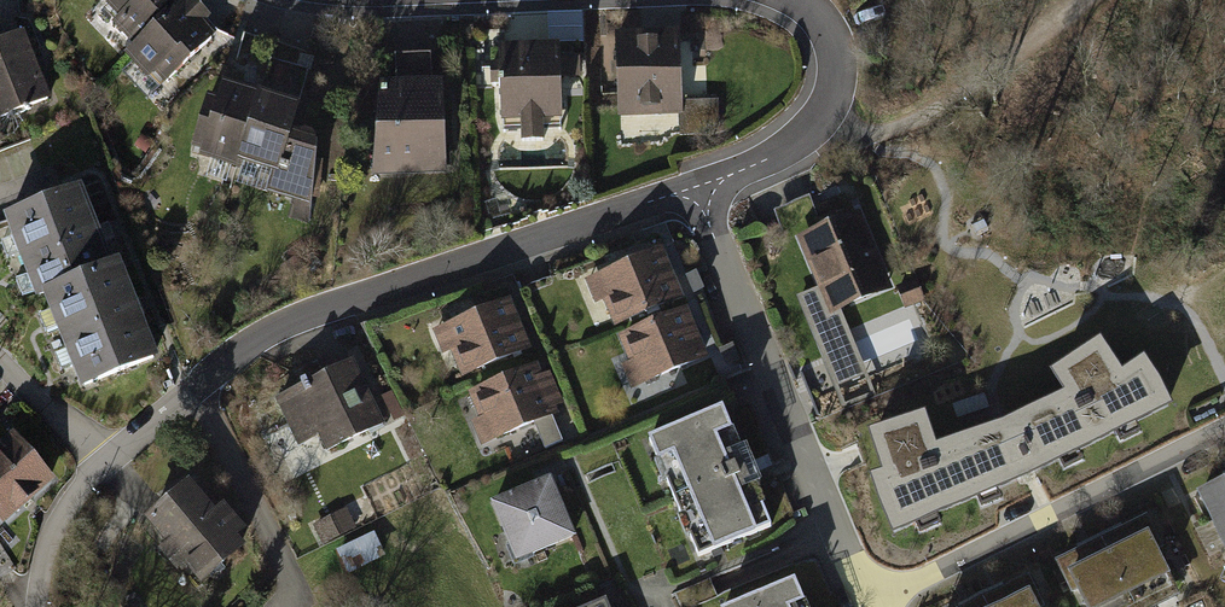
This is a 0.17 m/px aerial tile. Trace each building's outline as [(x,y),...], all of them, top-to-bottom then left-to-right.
[(135,45),(186,0),(104,0),(99,5),(135,45)] [(135,45),(125,54),(164,95),(223,41),(206,23),(208,21),(189,0),(186,0),(135,45)] [(679,31),(621,33),(624,124),(683,122),(679,31)] [(24,33),(0,42),(0,117),(49,98),(24,33)] [(561,50),(505,52),(508,132),(564,130),(561,50)] [(195,157),(239,170),(260,97),(217,84),(195,157)] [(442,84),(381,87),(369,171),(442,181),(442,84)] [(260,97),(239,170),(271,180),(274,204),(318,203),(319,134),(296,134),(303,110),(260,97)] [(36,298),(43,295),(113,267),(83,191),(6,222),(36,298)] [(790,239),(812,291),(798,296),(810,324),(888,291),(855,212),(790,239)] [(657,251),(581,283),(600,329),(676,297),(657,251)] [(113,267),(43,295),(81,390),(159,359),(121,264),(113,267)] [(503,301),(427,333),(448,380),(523,349),(503,301)] [(679,311),(610,340),(630,387),(699,358),(679,311)] [(935,451),(923,414),(874,430),(888,470),(876,474),(895,525),(917,515),(914,510),(933,502),(935,507),(978,489),(976,484),(993,477),(995,482),(1028,467),(1060,452),(1058,447),(1074,438),(1077,444),(1116,424),(1114,419),(1132,410),(1134,415),(1167,398),(1156,377),(1144,357),(1121,372),(1100,340),(1057,368),(1074,393),(1006,426),(935,451)] [(530,366),(459,395),(480,447),(551,417),(530,366)] [(341,368),(278,401),(266,407),(285,444),(302,435),(313,456),(371,425),(341,368)] [(727,431),(716,407),(645,438),(653,458),(669,451),(713,549),(755,531),(713,437),(727,431)] [(12,434),(0,445),(0,517),(9,527),(56,482),(12,434)] [(1196,490),(1224,548),(1224,476),(1196,490)] [(536,485),(478,509),(502,567),(561,542),(536,485)] [(198,519),(175,492),(133,526),(151,548),(142,555),(157,573),(164,567),(185,591),(229,555),(220,544),(230,536),(208,510),(198,519)] [(1091,546),(1120,606),(1172,606),(1175,606),(1137,525),(1091,546)] [(378,531),(340,548),(350,571),(388,554),(378,531)] [(1046,568),(1065,606),(1120,606),(1091,546),(1046,568)] [(724,606),(780,606),(798,598),(789,577),(724,606)] [(970,606),(1026,606),(1015,585),(970,606)]
